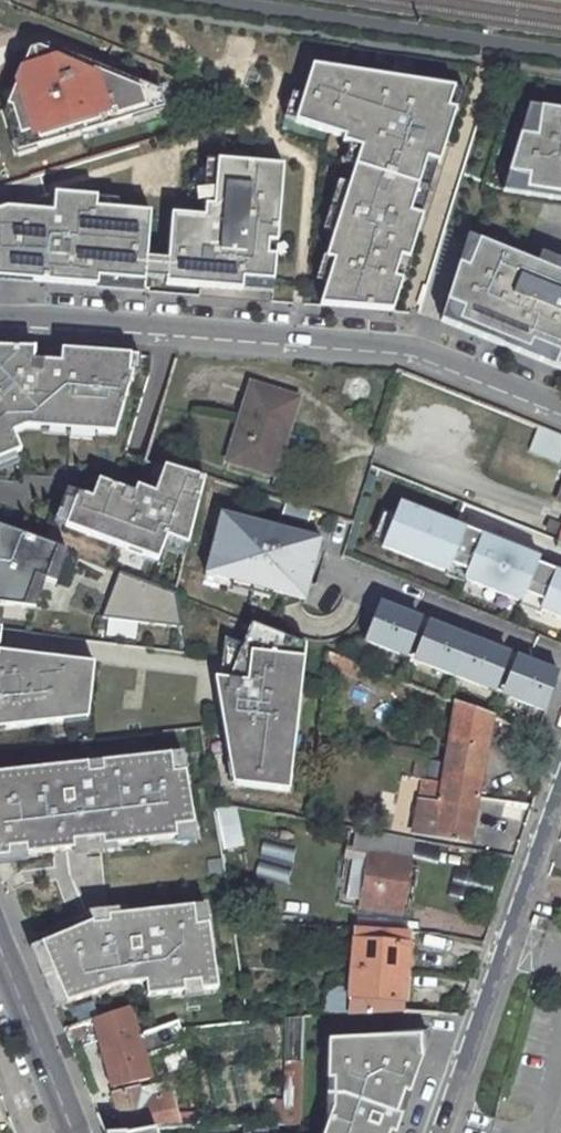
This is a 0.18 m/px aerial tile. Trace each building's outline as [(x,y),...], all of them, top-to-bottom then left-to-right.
[(21,107),(3,112),(13,144),(32,137),(35,147),(65,137),(64,134),(80,129),(81,133),(132,117),(129,107),(150,101),(145,86),(101,68),(84,73),(80,60),(46,46),(28,51),(14,86),(21,107)] [(320,306),(392,312),(403,281),(395,278),(401,257),(410,260),(423,216),(421,216),(411,213),(428,159),(438,162),(440,163),(456,110),(448,107),(454,88),(313,66),(295,122),(344,138),(342,143),(361,148),(326,259),(333,261),(320,306)] [(529,108),(520,136),(536,139),(541,109),(529,108)] [(520,136),(508,175),(529,179),(526,192),(560,197),(560,113),(541,110),(536,139),(520,136)] [(421,216),(438,162),(428,159),(411,213),(421,216)] [(171,215),(165,285),(242,291),(243,280),(273,283),(276,257),(267,256),(268,243),(277,244),(283,166),(217,161),(213,207),(205,206),(204,218),(171,215)] [(41,283),(41,274),(65,276),(64,285),(96,288),(97,288),(97,279),(144,283),(150,213),(96,208),(97,198),(54,194),(40,175),(0,202),(0,280),(41,283)] [(508,175),(503,194),(560,202),(560,197),(526,192),(529,179),(508,175)] [(468,237),(459,265),(469,268),(480,242),(468,237)] [(459,265),(447,304),(463,310),(458,323),(529,352),(533,344),(559,355),(556,363),(560,365),(560,274),(537,265),(480,242),(469,268),(459,265)] [(537,265),(560,274),(560,263),(541,254),(537,265)] [(401,257),(395,278),(403,281),(410,260),(401,257)] [(41,283),(64,285),(65,276),(41,274),(41,283)] [(97,288),(144,291),(144,283),(97,279),(97,288)] [(447,304),(441,322),(560,370),(560,365),(556,363),(559,355),(533,344),(529,352),(458,323),(463,310),(447,304)] [(0,346),(0,458),(20,450),(13,431),(24,426),(115,433),(132,372),(137,372),(139,355),(62,348),(61,361),(33,360),(34,347),(0,346)] [(253,385),(230,459),(267,471),(278,432),(287,435),(298,399),(253,385)] [(532,450),(559,460),(560,456),(560,436),(558,435),(541,428),(532,450)] [(278,432),(267,471),(276,473),(287,435),(278,432)] [(77,494),(65,526),(159,561),(167,538),(188,546),(204,479),(165,467),(155,494),(137,487),(135,494),(99,481),(92,499),(77,494)] [(383,546),(560,631),(560,568),(539,563),(544,557),(554,539),(531,532),(458,504),(452,519),(400,500),(383,546)] [(305,598),(320,539),(288,531),(286,537),(275,535),(277,528),(220,514),(205,573),(232,579),(233,577),(273,587),(273,590),(305,598)] [(35,613),(69,549),(0,526),(0,597),(35,613)] [(119,575),(101,619),(152,626),(180,627),(172,593),(119,575)] [(499,651),(437,626),(436,630),(409,620),(411,616),(379,603),(364,641),(544,712),(557,674),(525,661),(524,665),(497,654),(499,651)] [(296,735),(306,644),(251,623),(243,645),(225,638),(220,693),(226,726),(224,726),(234,784),(290,790),(294,757),(285,756),(288,734),(296,735)] [(26,631),(0,628),(0,652),(23,655),(26,631)] [(94,663),(23,655),(0,652),(0,721),(2,720),(3,729),(87,719),(94,663)] [(461,689),(456,703),(458,704),(491,717),(505,722),(511,707),(465,688),(461,689)] [(458,704),(451,740),(486,746),(491,717),(458,704)] [(451,740),(443,785),(440,803),(476,809),(486,746),(451,740)] [(173,773),(186,772),(182,753),(171,754),(173,773)] [(10,857),(9,850),(25,848),(26,855),(75,850),(74,842),(103,839),(104,847),(177,838),(176,827),(195,825),(186,772),(173,773),(171,754),(102,762),(103,772),(89,773),(88,764),(0,774),(0,858),(10,857)] [(102,762),(88,764),(89,773),(103,772),(102,762)] [(424,781),(421,799),(440,803),(443,785),(424,781)] [(232,806),(214,803),(220,838),(221,844),(238,842),(232,806)] [(195,825),(176,827),(177,838),(197,836),(195,825)] [(413,838),(356,828),(352,858),(369,860),(362,908),(402,914),(413,838)] [(75,850),(104,847),(103,839),(74,842),(75,850)] [(10,857),(26,855),(25,848),(9,850),(10,857)] [(196,925),(209,924),(207,905),(194,907),(196,925)] [(94,922),(30,949),(46,986),(56,1008),(123,986),(147,983),(149,997),(186,993),(185,985),(201,983),(202,991),(219,989),(209,924),(196,925),(194,907),(109,916),(110,923),(95,925),(94,922)] [(412,932),(382,930),(356,928),(349,1014),(391,1012),(403,1011),(405,1011),(412,932)] [(186,993),(202,991),(201,983),(185,985),(186,993)] [(129,1007),(94,1019),(100,1040),(113,1088),(151,1079),(145,1053),(140,1037),(129,1007)] [(94,1019),(64,1029),(73,1050),(88,1046),(87,1043),(100,1040),(94,1019)] [(154,1032),(140,1037),(145,1053),(176,1043),(172,1030),(171,1026),(154,1032)] [(423,1056),(423,1034),(330,1037),(330,1108),(323,1132),(398,1132),(423,1056)] [(288,1044),(287,1058),(299,1059),(304,1059),(304,1046),(288,1044)] [(291,1063),(288,1106),(302,1106),(303,1064),(291,1063)] [(142,1088),(114,1094),(126,1132),(163,1127),(179,1124),(167,1083),(142,1090),(142,1088)]
